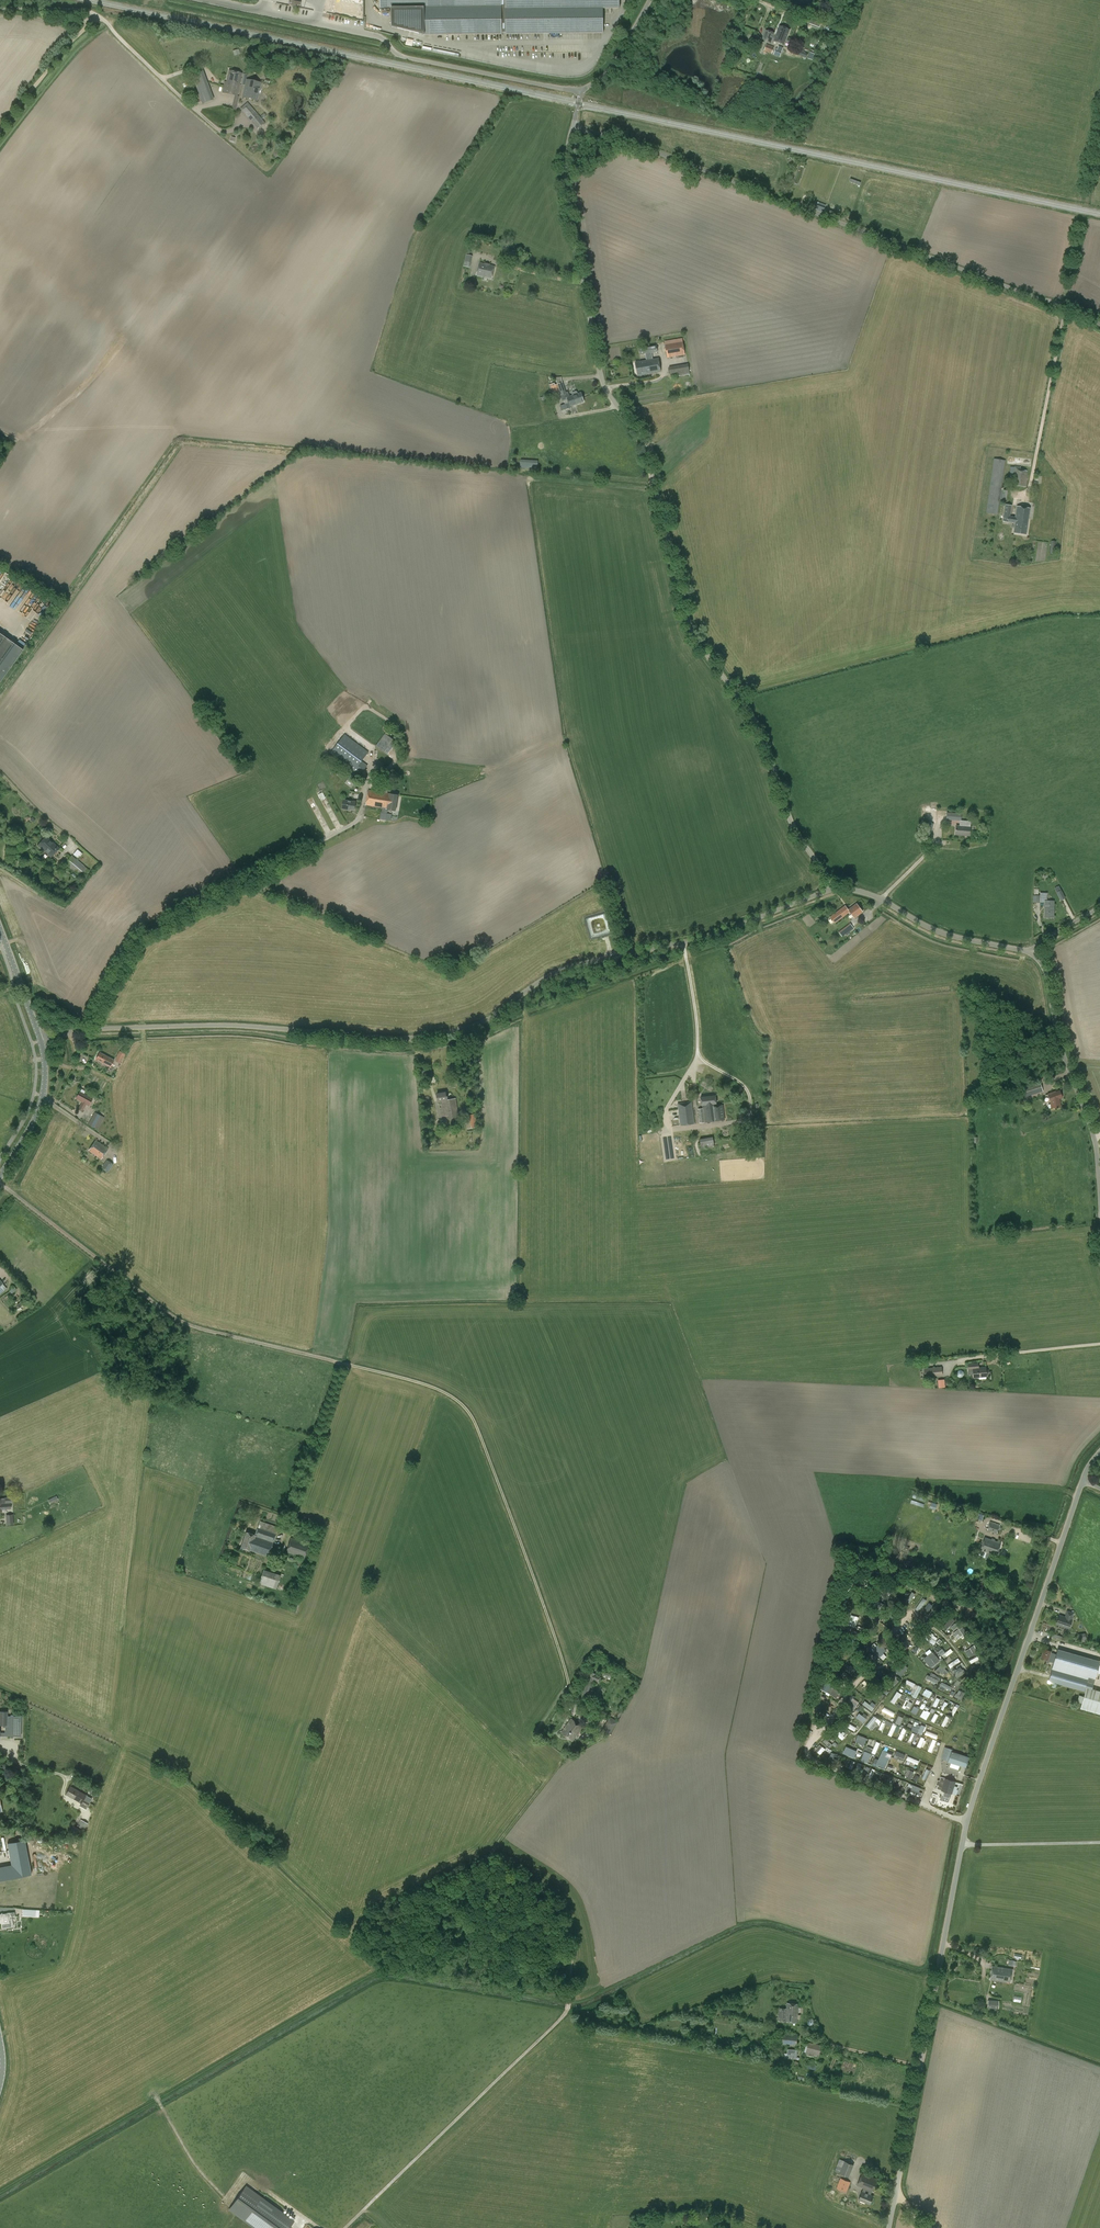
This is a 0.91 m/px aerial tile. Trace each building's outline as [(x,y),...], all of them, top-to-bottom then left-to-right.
[(603,8),(609,8),(609,14),(612,13),(611,8),(619,8),(619,0),(380,0),(380,8),(391,8),(413,7),(414,35),(425,35),(502,34),(502,33),(506,33),(506,34),(603,33),(603,8)] [(356,5),(332,1),(331,8),(355,13),(356,5)] [(809,23),(819,28),(821,23),(811,19),(809,23)] [(779,26),(774,41),(784,45),(790,30),(779,26)] [(774,33),(766,30),(762,39),(771,43),(774,33)] [(774,47),(767,44),(764,51),(772,54),(774,47)] [(782,51),(776,48),(773,55),(780,57),(782,51)] [(806,58),(808,54),(796,49),(794,54),(799,56),(799,55),(806,58)] [(266,63),(271,68),(275,64),(270,58),(266,63)] [(214,100),(203,71),(192,75),(202,104),(214,100)] [(234,83),(239,85),(242,73),(229,71),(226,85),(233,86),(234,83)] [(257,101),(261,83),(247,80),(242,97),(257,101)] [(226,85),(224,93),(237,96),(239,85),(234,83),(233,86),(226,85)] [(265,123),(249,105),(247,102),(240,108),(258,129),(265,123)] [(812,209),(827,214),(826,216),(831,218),(834,211),(830,209),(831,206),(815,200),(812,209)] [(470,268),(473,256),(466,254),(464,266),(470,268)] [(495,266),(479,263),(476,275),(492,279),(495,266)] [(682,357),(682,355),(685,355),(682,338),(665,341),(667,358),(679,356),(679,358),(682,357)] [(645,354),(646,360),(635,362),(638,376),(661,372),(659,358),(653,359),(652,353),(658,352),(657,346),(639,348),(640,355),(645,354)] [(669,367),(670,378),(690,375),(688,364),(669,367)] [(552,392),(555,391),(555,392),(559,390),(561,396),(567,394),(563,382),(553,385),(553,383),(549,385),(552,392)] [(572,394),(573,395),(568,397),(571,406),(584,402),(581,393),(578,394),(577,392),(576,391),(572,392),(572,394)] [(997,515),(1005,460),(994,459),(986,513),(997,515)] [(520,468),(537,469),(538,460),(521,460),(520,468)] [(1026,487),(1027,471),(1020,470),(1021,466),(1015,466),(1015,467),(1010,467),(1009,485),(1026,487)] [(1015,517),(1012,517),(1010,516),(1011,505),(1006,505),(1003,521),(1009,522),(1015,523),(1014,533),(1026,535),(1030,508),(1017,506),(1015,517)] [(23,650),(0,634),(0,682),(23,650)] [(379,741),(383,744),(374,756),(386,765),(395,752),(389,749),(396,740),(386,733),(379,741)] [(351,775),(348,780),(354,784),(368,765),(362,761),(369,752),(345,734),(331,753),(354,770),(351,775)] [(398,795),(390,793),(388,793),(389,788),(384,787),(383,792),(368,789),(366,805),(382,808),(381,813),(365,810),(364,816),(386,820),(388,809),(396,811),(398,795)] [(355,810),(356,802),(343,800),(342,809),(347,810),(347,809),(355,810)] [(962,814),(947,812),(946,819),(961,821),(962,814)] [(930,837),(933,826),(934,824),(926,822),(923,835),(930,837)] [(970,827),(956,825),(955,834),(970,835),(970,827)] [(46,836),(38,845),(51,857),(59,848),(46,836)] [(73,854),(77,858),(82,853),(77,849),(73,854)] [(89,870),(72,856),(65,864),(82,879),(89,870)] [(1059,885),(1054,888),(1061,900),(1065,898),(1059,885)] [(1054,901),(1047,901),(1047,896),(1047,893),(1041,893),(1040,895),(1033,895),(1033,902),(1040,902),(1045,902),(1045,915),(1053,915),(1054,901)] [(856,903),(848,909),(845,905),(830,917),(835,923),(850,912),(854,918),(863,912),(856,903)] [(846,934),(854,928),(850,923),(842,929),(846,934)] [(120,1051),(116,1058),(121,1061),(125,1054),(120,1051)] [(96,1060),(110,1067),(114,1060),(100,1052),(96,1060)] [(1020,1088),(1023,1098),(1043,1091),(1040,1082),(1020,1088)] [(1056,1091),(1048,1094),(1051,1101),(1051,1108),(1060,1107),(1059,1098),(1062,1097),(1059,1091),(1056,1092),(1056,1091)] [(79,1092),(76,1098),(82,1102),(79,1108),(83,1110),(86,1104),(89,1105),(92,1099),(79,1092)] [(456,1098),(446,1100),(445,1092),(437,1094),(438,1101),(443,1100),(444,1106),(441,1107),(443,1116),(446,1116),(447,1118),(449,1118),(449,1119),(457,1117),(456,1117),(459,1116),(458,1113),(456,1098)] [(703,1108),(698,1109),(700,1123),(715,1121),(713,1105),(713,1104),(716,1104),(715,1095),(700,1097),(701,1106),(702,1105),(703,1108)] [(676,1109),(679,1109),(681,1125),(693,1124),(691,1116),(693,1115),(692,1107),(691,1102),(676,1104),(676,1109)] [(723,1104),(713,1105),(715,1121),(725,1119),(723,1104)] [(95,1112),(88,1124),(94,1128),(101,1115),(95,1112)] [(477,1127),(475,1114),(465,1115),(467,1128),(477,1127)] [(713,1137),(700,1139),(701,1148),(714,1146),(713,1137)] [(96,1140),(89,1150),(101,1159),(108,1149),(96,1140)] [(108,1172),(113,1164),(107,1160),(102,1167),(108,1172)] [(978,1363),(972,1364),(968,1364),(969,1375),(973,1374),(973,1378),(987,1376),(986,1367),(978,1368),(978,1363)] [(943,1375),(942,1366),(924,1368),(925,1377),(943,1375)] [(913,1494),(910,1503),(923,1507),(926,1498),(913,1494)] [(50,1504),(58,1500),(56,1495),(48,1500),(50,1504)] [(2,1511),(2,1509),(11,1509),(10,1502),(13,1502),(12,1497),(0,1498),(0,1511),(2,1511)] [(931,1502),(929,1508),(936,1510),(937,1503),(931,1502)] [(981,1523),(984,1515),(973,1511),(970,1519),(981,1523)] [(259,1521),(254,1535),(246,1532),(240,1547),(249,1551),(250,1550),(268,1557),(278,1527),(259,1521)] [(997,1534),(1000,1525),(990,1521),(987,1530),(997,1534)] [(309,1544),(291,1537),(286,1552),(294,1554),(295,1554),(298,1555),(297,1556),(304,1558),(309,1544)] [(996,1555),(1001,1543),(985,1537),(980,1550),(996,1555)] [(263,1569),(258,1583),(276,1589),(281,1575),(263,1569)] [(920,1613),(924,1607),(928,1609),(931,1606),(932,1607),(934,1604),(915,1592),(907,1604),(920,1613)] [(1073,1613),(1067,1611),(1065,1617),(1060,1615),(1057,1624),(1069,1628),(1072,1620),(1071,1619),(1073,1613)] [(848,1624),(855,1627),(859,1617),(851,1614),(848,1624)] [(943,1626),(946,1629),(955,1621),(952,1617),(943,1626)] [(963,1626),(953,1633),(957,1638),(966,1632),(963,1626)] [(927,1633),(934,1639),(936,1637),(929,1630),(927,1633)] [(934,1644),(937,1640),(926,1634),(923,1638),(934,1644)] [(876,1641),(871,1646),(883,1659),(889,1654),(876,1641)] [(936,1649),(944,1659),(953,1651),(950,1648),(945,1652),(940,1646),(936,1649)] [(925,1652),(927,1655),(923,1658),(930,1667),(939,1660),(930,1648),(925,1652)] [(1050,1652),(1051,1651),(1044,1649),(1041,1657),(1047,1659),(1047,1661),(1054,1663),(1049,1680),(1048,1680),(1047,1683),(1050,1684),(1053,1684),(1052,1688),(1056,1689),(1057,1684),(1054,1684),(1055,1682),(1085,1691),(1080,1708),(1099,1714),(1099,1691),(1086,1687),(1093,1664),(1056,1654),(1050,1652)] [(958,1657),(948,1664),(950,1668),(961,1661),(958,1657)] [(894,1671),(901,1676),(908,1668),(902,1662),(894,1671)] [(941,1671),(944,1674),(948,1671),(944,1668),(946,1666),(942,1662),(934,1669),(939,1674),(941,1671)] [(596,1674),(588,1670),(578,1696),(585,1699),(593,1680),(598,1682),(601,1676),(596,1674)] [(841,1677),(849,1683),(853,1678),(844,1672),(841,1677)] [(937,1683),(940,1677),(931,1673),(930,1675),(927,1674),(925,1678),(937,1683)] [(895,1685),(899,1680),(893,1674),(888,1679),(895,1685)] [(977,1690),(986,1680),(981,1675),(973,1685),(977,1690)] [(905,1684),(912,1688),(915,1684),(908,1679),(905,1684)] [(821,1681),(818,1690),(832,1694),(835,1685),(821,1681)] [(950,1690),(952,1686),(941,1681),(938,1688),(944,1690),(945,1688),(950,1690)] [(912,1696),(916,1698),(922,1687),(918,1685),(912,1696)] [(930,1698),(932,1691),(925,1688),(922,1695),(930,1698)] [(955,1697),(961,1700),(965,1692),(958,1689),(955,1697)] [(894,1703),(901,1693),(897,1691),(890,1701),(894,1703)] [(852,1701),(854,1696),(851,1694),(844,1706),(853,1710),(857,1704),(852,1701)] [(932,1704),(936,1707),(941,1699),(937,1697),(932,1704)] [(902,1706),(905,1709),(907,1706),(909,1707),(912,1703),(906,1699),(902,1706)] [(876,1705),(871,1701),(869,1703),(865,1700),(862,1704),(871,1711),(876,1705)] [(884,1709),(885,1706),(882,1704),(877,1713),(885,1718),(889,1711),(884,1709)] [(914,1705),(910,1711),(915,1714),(919,1709),(914,1705)] [(926,1719),(930,1712),(924,1709),(920,1716),(926,1719)] [(0,1733),(0,1736),(10,1736),(10,1738),(13,1738),(13,1736),(16,1736),(21,1736),(22,1716),(13,1716),(13,1715),(11,1715),(11,1716),(7,1716),(7,1711),(0,1711),(0,1725),(3,1725),(2,1727),(5,1727),(5,1733),(0,1733)] [(862,1723),(866,1719),(858,1711),(854,1715),(862,1723)] [(935,1713),(931,1720),(935,1722),(939,1715),(935,1713)] [(874,1715),(866,1725),(869,1728),(876,1721),(878,1723),(880,1721),(874,1715)] [(898,1715),(895,1723),(900,1725),(903,1717),(898,1715)] [(941,1725),(947,1727),(948,1724),(946,1723),(949,1717),(946,1715),(941,1725)] [(583,1726),(571,1718),(561,1733),(572,1741),(583,1726)] [(844,1721),(843,1725),(855,1730),(857,1726),(844,1721)] [(887,1734),(892,1736),(897,1725),(892,1723),(887,1734)] [(913,1727),(912,1729),(921,1734),(925,1726),(921,1724),(918,1730),(913,1727)] [(902,1727),(897,1738),(901,1740),(906,1729),(902,1727)] [(842,1740),(845,1737),(838,1730),(836,1733),(842,1740)] [(936,1739),(938,1735),(926,1730),(924,1734),(936,1739)] [(909,1740),(915,1741),(917,1734),(911,1732),(909,1740)] [(831,1747),(833,1744),(828,1741),(830,1736),(827,1734),(822,1742),(831,1747)] [(858,1734),(854,1742),(864,1745),(867,1738),(858,1734)] [(918,1744),(920,1745),(922,1742),(925,1744),(927,1739),(922,1736),(918,1744)] [(873,1748),(867,1746),(866,1750),(876,1754),(880,1743),(876,1741),(873,1748)] [(931,1741),(927,1750),(932,1752),(936,1742),(931,1741)] [(847,1743),(843,1753),(854,1758),(858,1747),(847,1743)] [(819,1744),(813,1752),(818,1757),(825,1749),(819,1744)] [(969,1757),(951,1751),(952,1749),(944,1747),(941,1759),(948,1761),(966,1767),(969,1757)] [(882,1750),(876,1765),(885,1769),(891,1753),(882,1750)] [(898,1759),(897,1761),(902,1763),(905,1754),(896,1750),(893,1757),(898,1759)] [(868,1763),(871,1753),(864,1751),(861,1760),(868,1763)] [(905,1762),(909,1764),(910,1761),(918,1764),(919,1761),(908,1756),(905,1762)] [(910,1779),(914,1771),(908,1769),(904,1777),(910,1779)] [(950,1798),(951,1793),(952,1793),(955,1782),(945,1778),(944,1783),(938,1781),(937,1785),(938,1785),(937,1789),(945,1791),(943,1796),(950,1798)] [(901,1790),(920,1797),(922,1793),(918,1791),(920,1787),(904,1781),(901,1790)] [(73,1799),(78,1790),(70,1786),(65,1794),(73,1799)] [(86,1795),(78,1790),(73,1799),(81,1803),(87,1806),(92,1798),(86,1795)] [(85,1829),(88,1823),(81,1819),(77,1826),(85,1829)] [(76,1835),(79,1829),(73,1825),(70,1832),(76,1835)] [(30,1867),(25,1840),(7,1843),(13,1870),(30,1867)] [(9,1873),(7,1865),(0,1866),(0,1880),(10,1878),(13,1877),(12,1872),(9,1873)] [(7,1913),(0,1914),(0,1923),(1,1923),(2,1928),(14,1927),(13,1918),(12,1918),(12,1917),(15,1916),(14,1912),(10,1912),(7,1912),(7,1913)] [(992,1966),(991,1973),(1011,1976),(1012,1969),(992,1966)] [(1011,1976),(991,1973),(990,1979),(1010,1982),(1011,1976)] [(998,2007),(999,1999),(987,1999),(987,2007),(998,2007)] [(787,2003),(786,2008),(779,2008),(778,2021),(785,2021),(797,2022),(798,2004),(787,2003)] [(788,2034),(788,2033),(783,2032),(781,2044),(796,2046),(798,2034),(792,2033),(791,2034),(788,2034)] [(818,2058),(821,2045),(808,2041),(805,2054),(818,2058)] [(795,2058),(796,2049),(786,2048),(785,2057),(795,2058)] [(815,2071),(816,2061),(808,2060),(806,2070),(815,2071)] [(850,2176),(853,2163),(838,2159),(835,2172),(850,2176)] [(846,2192),(850,2182),(840,2178),(836,2188),(846,2192)] [(872,2189),(874,2183),(858,2180),(857,2186),(872,2189)] [(294,2220),(286,2213),(285,2215),(262,2198),(262,2197),(246,2185),(228,2210),(245,2222),(245,2221),(254,2227),(288,2227),(294,2220)] [(873,2196),(862,2192),(859,2200),(870,2204),(873,2196)]
